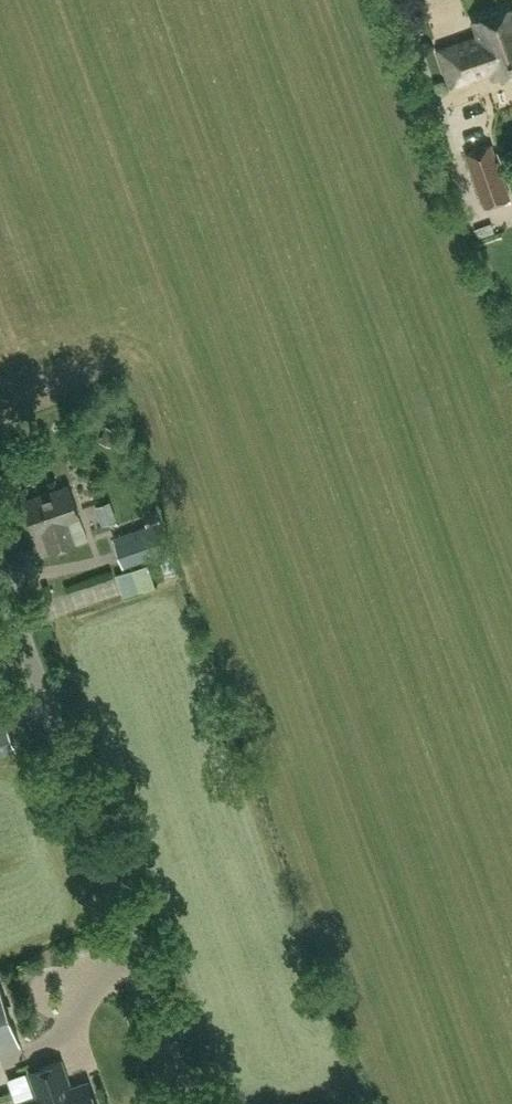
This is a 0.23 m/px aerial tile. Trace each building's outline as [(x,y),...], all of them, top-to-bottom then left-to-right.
[(439,51),(451,84),(492,70),(494,77),(511,71),(511,5),(474,19),(480,36),(439,51)] [(464,153),(483,207),(510,197),(491,144),(464,153)] [(107,426),(101,441),(112,446),(118,431),(107,426)] [(67,486),(23,500),(33,531),(41,528),(49,552),(74,544),(66,520),(77,517),(67,486)] [(102,497),(108,516),(118,513),(113,494),(102,497)] [(113,539),(123,568),(172,550),(158,510),(144,514),(148,526),(113,539)] [(15,749),(2,708),(0,708),(0,754),(15,749)] [(14,1042),(0,1002),(0,1047),(14,1042)] [(30,1072),(39,1097),(34,1099),(36,1103),(95,1103),(88,1082),(66,1090),(63,1081),(67,1080),(60,1061),(30,1072)]
